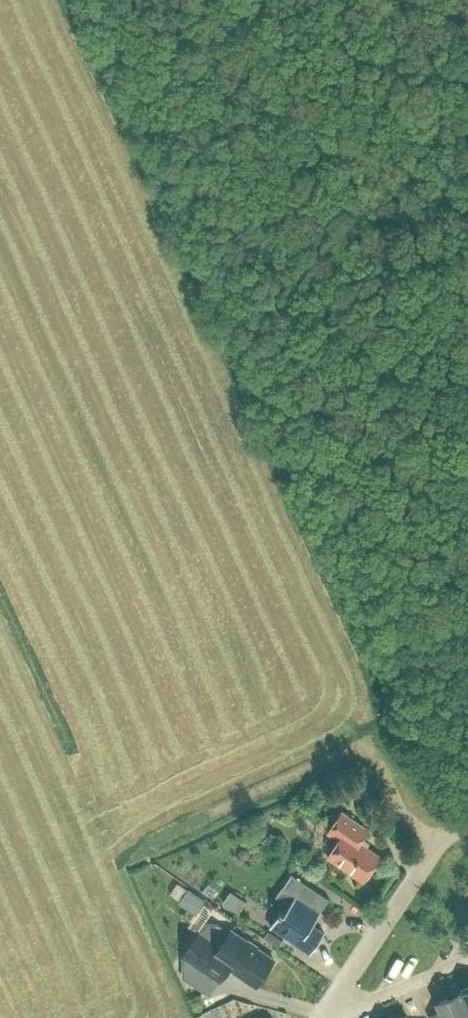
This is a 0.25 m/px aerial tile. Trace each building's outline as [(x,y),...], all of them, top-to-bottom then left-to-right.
[(364,880),(381,855),(360,840),(368,828),(342,810),(328,831),(339,839),(327,855),(364,880)] [(312,923),(321,911),(330,898),(291,872),(282,886),(295,895),(284,910),(281,908),(270,925),(310,952),(324,931),(312,923)] [(246,900),(231,889),(223,901),(238,912),(246,900)] [(203,918),(213,903),(199,894),(198,895),(193,891),(183,905),(203,918)] [(207,921),(200,932),(199,931),(183,955),(220,979),(229,966),(256,985),(274,958),(231,929),(230,930),(217,921),(207,921)] [(460,991),(467,1010),(467,987),(460,991)] [(460,991),(438,1000),(441,1009),(430,1014),(432,1017),(467,1017),(467,1010),(460,991)]
